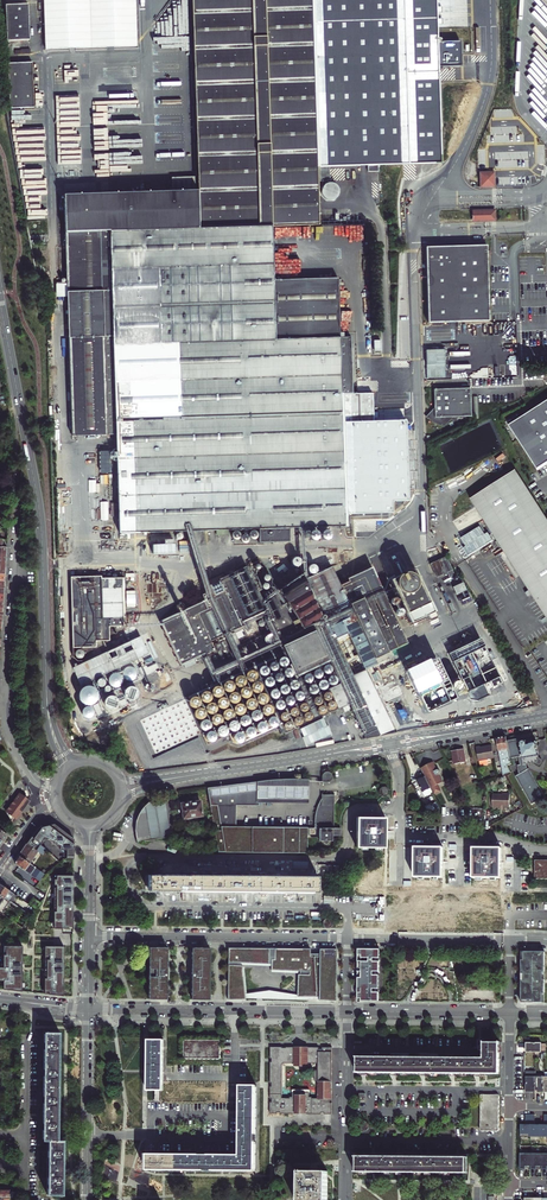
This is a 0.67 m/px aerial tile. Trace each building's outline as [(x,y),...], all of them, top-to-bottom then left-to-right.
[(133,50),(132,0),(43,0),(44,52),(133,50)] [(274,543),(273,529),(273,523),(278,523),(278,528),(318,527),(318,524),(332,523),(332,527),(345,526),(341,369),(340,337),(275,339),(273,280),(273,267),(273,227),(317,226),(316,166),(311,0),(192,0),(196,192),(63,195),(65,291),(97,290),(97,299),(104,299),(104,290),(110,290),(112,336),(69,337),(70,380),(72,436),(116,434),(119,533),(243,529),(243,542),(243,543),(259,543),(274,543)] [(316,166),(409,164),(442,164),(436,0),(311,0),(316,166)] [(6,5),(8,41),(30,40),(28,4),(6,5)] [(10,108),(33,107),(31,63),(8,64),(10,108)] [(104,110),(103,104),(104,104),(104,92),(91,93),(91,111),(104,110)] [(108,114),(92,114),(92,160),(105,160),(105,154),(112,154),(112,160),(138,160),(138,132),(115,132),(111,131),(113,127),(116,128),(119,128),(119,125),(121,117),(121,118),(125,118),(125,121),(131,123),(133,119),(137,119),(137,106),(127,106),(125,112),(118,110),(116,110),(108,108),(103,108),(109,109),(108,114)] [(75,173),(74,161),(65,162),(65,174),(75,173)] [(480,187),(494,186),(493,173),(479,173),(480,187)] [(352,240),(363,240),(364,226),(348,225),(348,233),(352,234),(352,240)] [(310,227),(286,227),(286,236),(311,235),(310,227)] [(487,245),(425,247),(429,323),(490,321),(487,245)] [(275,339),(340,337),(338,278),(273,280),(275,339)] [(430,352),(430,373),(454,373),(453,352),(430,352)] [(471,388),(433,389),(434,410),(428,410),(428,423),(449,422),(448,417),(471,416),(471,388)] [(509,424),(536,468),(546,461),(546,400),(509,424)] [(469,498),(545,620),(546,619),(546,522),(514,469),(469,498)] [(319,568),(321,568),(322,568),(324,568),(326,567),(327,566),(328,565),(328,563),(328,562),(328,560),(327,559),(326,557),(325,556),(323,556),(322,556),(320,556),(319,556),(317,557),(316,559),(316,560),(315,562),(315,563),(316,565),(317,566),(318,567),(319,568)] [(452,569),(445,556),(430,563),(436,577),(452,569)] [(298,557),(297,557),(296,557),(295,557),(294,557),(293,558),(292,559),(291,560),(291,561),(291,562),(291,564),(292,565),(293,565),(294,566),(295,566),(296,566),(297,566),(299,565),(300,564),(300,563),(300,561),(300,560),(300,559),(299,558),(298,557)] [(314,565),(313,564),(312,564),(311,564),(310,565),(309,565),(308,566),(308,567),(307,569),(307,570),(308,571),(308,572),(309,573),(310,573),(311,574),(313,574),(314,573),(315,573),(316,572),(316,571),(317,570),(317,569),(317,567),(316,566),(315,565),(314,565)] [(376,690),(366,669),(377,664),(374,658),(407,643),(372,567),(347,578),(348,581),(340,584),(331,566),(304,579),(302,574),(300,574),(278,590),(273,584),(262,593),(266,599),(263,601),(246,566),(218,579),(224,591),(160,621),(181,666),(214,650),(210,641),(268,613),(280,638),(306,625),(309,631),(245,662),(247,665),(248,665),(250,669),(240,673),(235,663),(215,672),(220,683),(214,686),(212,681),(200,686),(202,691),(185,699),(201,733),(241,715),(246,726),(275,713),(284,734),(349,703),(366,738),(397,732),(388,715),(376,690)] [(404,572),(403,572),(400,573),(398,575),(397,576),(389,580),(409,623),(429,614),(431,618),(437,615),(435,611),(415,568),(407,571),(404,572)] [(136,601),(126,608),(136,622),(168,602),(147,570),(128,583),(133,589),(130,591),(136,601)] [(70,577),(73,647),(96,647),(96,641),(109,640),(109,626),(124,626),(124,618),(125,618),(125,609),(124,574),(124,572),(101,573),(101,576),(70,577)] [(145,633),(88,670),(110,704),(160,672),(157,666),(158,665),(154,658),(159,655),(156,652),(157,652),(145,633)] [(255,635),(254,634),(252,634),(251,634),(250,635),(248,636),(247,637),(247,638),(246,640),(246,641),(247,643),(248,644),(249,645),(250,646),(252,646),(253,646),(255,646),(256,645),(257,644),(258,643),(258,641),(258,640),(258,638),(257,637),(256,636),(255,635)] [(269,644),(270,643),(271,643),(272,642),(272,641),(272,640),(272,639),(272,638),(272,637),(271,636),(270,635),(269,635),(268,635),(267,635),(266,635),(265,636),(264,637),(264,638),(264,639),(264,640),(264,641),(265,642),(265,643),(266,643),(268,644),(269,644)] [(82,650),(81,649),(80,649),(78,649),(77,650),(76,650),(76,651),(75,652),(75,654),(75,655),(75,656),(76,657),(77,658),(78,658),(79,658),(80,658),(81,658),(82,658),(83,657),(84,656),(84,655),(84,654),(84,653),(83,651),(82,650)] [(506,737),(496,738),(503,776),(510,773),(507,766),(510,764),(509,758),(506,741),(506,737)] [(519,739),(506,741),(509,758),(518,757),(520,765),(517,765),(518,774),(515,776),(532,804),(538,800),(539,801),(546,797),(529,768),(528,768),(527,763),(536,762),(538,764),(541,763),(542,761),(542,759),(540,758),(539,758),(536,742),(529,744),(527,744),(526,741),(519,742),(519,739)] [(476,747),(478,761),(494,758),(492,745),(481,747),(480,746),(476,747)] [(466,762),(463,749),(452,751),(454,764),(466,762)] [(433,762),(421,768),(425,777),(433,793),(434,794),(440,790),(437,784),(442,781),(438,774),(439,773),(439,772),(439,771),(439,770),(438,770),(437,770),(433,762)] [(322,776),(322,781),(329,781),(330,781),(332,780),(333,779),(333,777),(333,775),(331,773),(329,772),(327,772),(325,772),(323,774),(322,776)] [(260,780),(259,801),(309,803),(309,779),(306,778),(299,777),(292,777),(281,777),(260,780)] [(417,781),(425,797),(433,793),(425,777),(417,781)] [(259,801),(260,780),(207,788),(218,852),(307,853),(308,827),(236,825),(236,804),(259,805),(259,801)] [(386,796),(388,794),(388,789),(385,786),(380,787),(379,788),(378,793),(381,796),(386,796)] [(18,794),(17,795),(17,796),(6,811),(11,821),(14,817),(16,819),(30,801),(27,799),(30,796),(27,790),(24,791),(26,795),(24,797),(22,795),(21,794),(20,794),(19,794),(18,794)] [(137,842),(170,836),(171,839),(178,838),(170,792),(163,793),(163,794),(151,800),(147,803),(144,806),(141,809),(139,813),(136,819),(136,822),(135,831),(137,842)] [(334,828),(334,794),(322,794),(322,797),(319,802),(317,807),(315,813),(315,818),(315,828),(309,828),(309,835),(319,835),(319,840),(324,840),(326,842),(328,840),(333,840),(333,835),(340,836),(340,828),(334,828)] [(504,807),(509,807),(510,794),(503,794),(492,794),(492,808),(501,808),(501,806),(504,806),(504,807)] [(192,817),(202,815),(200,801),(194,802),(194,801),(183,803),(181,804),(183,818),(187,817),(187,819),(192,818),(192,817)] [(425,806),(430,816),(442,810),(438,802),(433,804),(432,802),(425,806)] [(384,840),(390,841),(390,831),(385,831),(383,831),(383,817),(358,817),(358,831),(356,831),(356,847),(384,847),(384,840)] [(39,828),(26,844),(36,851),(40,845),(44,839),(48,839),(51,842),(54,842),(54,844),(56,846),(60,846),(60,850),(66,850),(66,859),(73,859),(74,839),(54,824),(39,828)] [(18,855),(29,863),(37,851),(42,854),(45,850),(40,845),(36,851),(26,844),(18,855)] [(441,861),(441,848),(416,847),(416,861),(414,861),(414,877),(442,877),(442,870),(447,870),(447,861),(443,861),(441,861)] [(499,862),(499,848),(474,848),(474,862),(472,862),(472,878),(500,878),(501,862),(499,862)] [(14,860),(15,864),(35,878),(30,885),(34,888),(44,874),(29,863),(18,855),(14,860)] [(535,860),(534,878),(546,878),(546,860),(535,860)] [(149,890),(318,892),(318,876),(299,876),(296,876),(269,875),(267,875),(240,875),(237,875),(210,875),(208,875),(149,874),(149,890)] [(54,885),(54,928),(73,929),(73,875),(54,875),(54,885)] [(11,902),(16,896),(0,884),(0,894),(11,902)] [(0,894),(0,913),(2,914),(5,910),(4,909),(7,904),(16,910),(18,907),(11,902),(0,894)] [(33,898),(29,905),(35,909),(40,903),(33,898)] [(330,928),(333,924),(333,922),(330,918),(326,918),(323,921),(322,924),(325,927),(330,928)] [(22,991),(22,945),(4,945),(3,966),(0,966),(0,980),(3,980),(3,989),(22,991)] [(44,994),(63,996),(64,945),(45,945),(44,994)] [(157,999),(164,999),(164,994),(167,994),(167,952),(165,952),(165,947),(158,947),(158,950),(149,950),(148,996),(157,996),(157,999)] [(201,997),(210,997),(210,950),(201,950),(201,947),(194,947),(194,953),(191,953),(191,994),(194,994),(194,999),(201,999),(201,997)] [(228,948),(227,1000),(245,1000),(245,998),(245,994),(242,966),(240,965),(240,964),(271,965),(271,971),(301,971),(300,974),(298,974),(297,994),(297,996),(318,997),(318,1001),(336,1001),(336,949),(318,949),(318,954),(318,956),(309,956),(309,954),(309,948),(228,948)] [(358,949),(357,1001),(378,1001),(378,992),(372,992),(372,988),(378,988),(378,975),(372,974),(372,971),(378,971),(378,961),(372,961),(372,958),(379,958),(379,949),(358,949)] [(544,982),(545,952),(521,951),(521,1003),(542,1003),(542,994),(544,994),(544,982)] [(245,998),(318,1001),(318,997),(297,996),(297,994),(268,991),(245,994),(245,998)] [(43,1100),(43,1125),(40,1125),(40,1126),(40,1127),(43,1127),(42,1140),(48,1140),(48,1152),(46,1152),(46,1153),(46,1155),(48,1155),(47,1179),(46,1179),(46,1180),(46,1181),(47,1181),(47,1194),(62,1194),(63,1139),(57,1139),(59,1032),(44,1031),(44,1044),(43,1044),(43,1045),(43,1047),(44,1047),(43,1071),(42,1071),(42,1072),(42,1073),(43,1073),(43,1098),(42,1098),(42,1099),(42,1100),(43,1100)] [(160,1090),(163,1090),(163,1084),(163,1040),(148,1040),(147,1090),(155,1090),(160,1090)] [(184,1058),(220,1059),(220,1040),(184,1040),(184,1058)] [(500,1043),(491,1042),(483,1042),(483,1058),(357,1057),(357,1073),(365,1073),(393,1073),(424,1074),(453,1074),(477,1074),(499,1074),(500,1043)] [(526,1052),(535,1052),(541,1052),(541,1051),(541,1044),(541,1043),(526,1043),(526,1052)] [(324,1114),(332,1114),(332,1103),(330,1103),(330,1099),(332,1099),(332,1047),(322,1047),(322,1049),(319,1049),(319,1047),(307,1047),(307,1049),(303,1049),(301,1047),(299,1049),(295,1049),(295,1047),(286,1047),(286,1048),(282,1048),(282,1047),(270,1047),(270,1059),(272,1059),(272,1062),(270,1062),(270,1083),(272,1083),(272,1087),(270,1087),(270,1099),(272,1099),(272,1102),(270,1102),(270,1114),(277,1114),(277,1112),(280,1112),(280,1114),(298,1114),(298,1113),(304,1113),(304,1114),(321,1114),(321,1113),(324,1113),(324,1114)] [(525,1092),(534,1092),(535,1077),(526,1077),(525,1092)] [(534,1092),(543,1092),(544,1077),(535,1077),(534,1092)] [(240,1086),(240,1155),(256,1155),(256,1085),(240,1086)] [(499,1095),(481,1095),(480,1131),(498,1131),(499,1095)] [(520,1135),(546,1136),(546,1113),(544,1113),(544,1123),(539,1123),(534,1123),(534,1113),(530,1113),(525,1113),(525,1123),(520,1123),(520,1135)] [(361,1130),(363,1131),(366,1131),(367,1130),(369,1128),(369,1125),(367,1122),(366,1121),(363,1121),(362,1122),(360,1125),(360,1127),(361,1130)] [(519,1152),(519,1168),(525,1168),(536,1168),(546,1168),(546,1152),(519,1152)] [(255,1171),(256,1155),(240,1155),(232,1155),(148,1154),(147,1170),(255,1171)] [(356,1172),(466,1173),(466,1157),(451,1157),(419,1157),(389,1156),(363,1156),(357,1156),(356,1172)] [(299,1199),(327,1199),(327,1171),(300,1171),(299,1199)] [(9,1198),(9,1191),(9,1188),(0,1188),(0,1198),(9,1198)]
